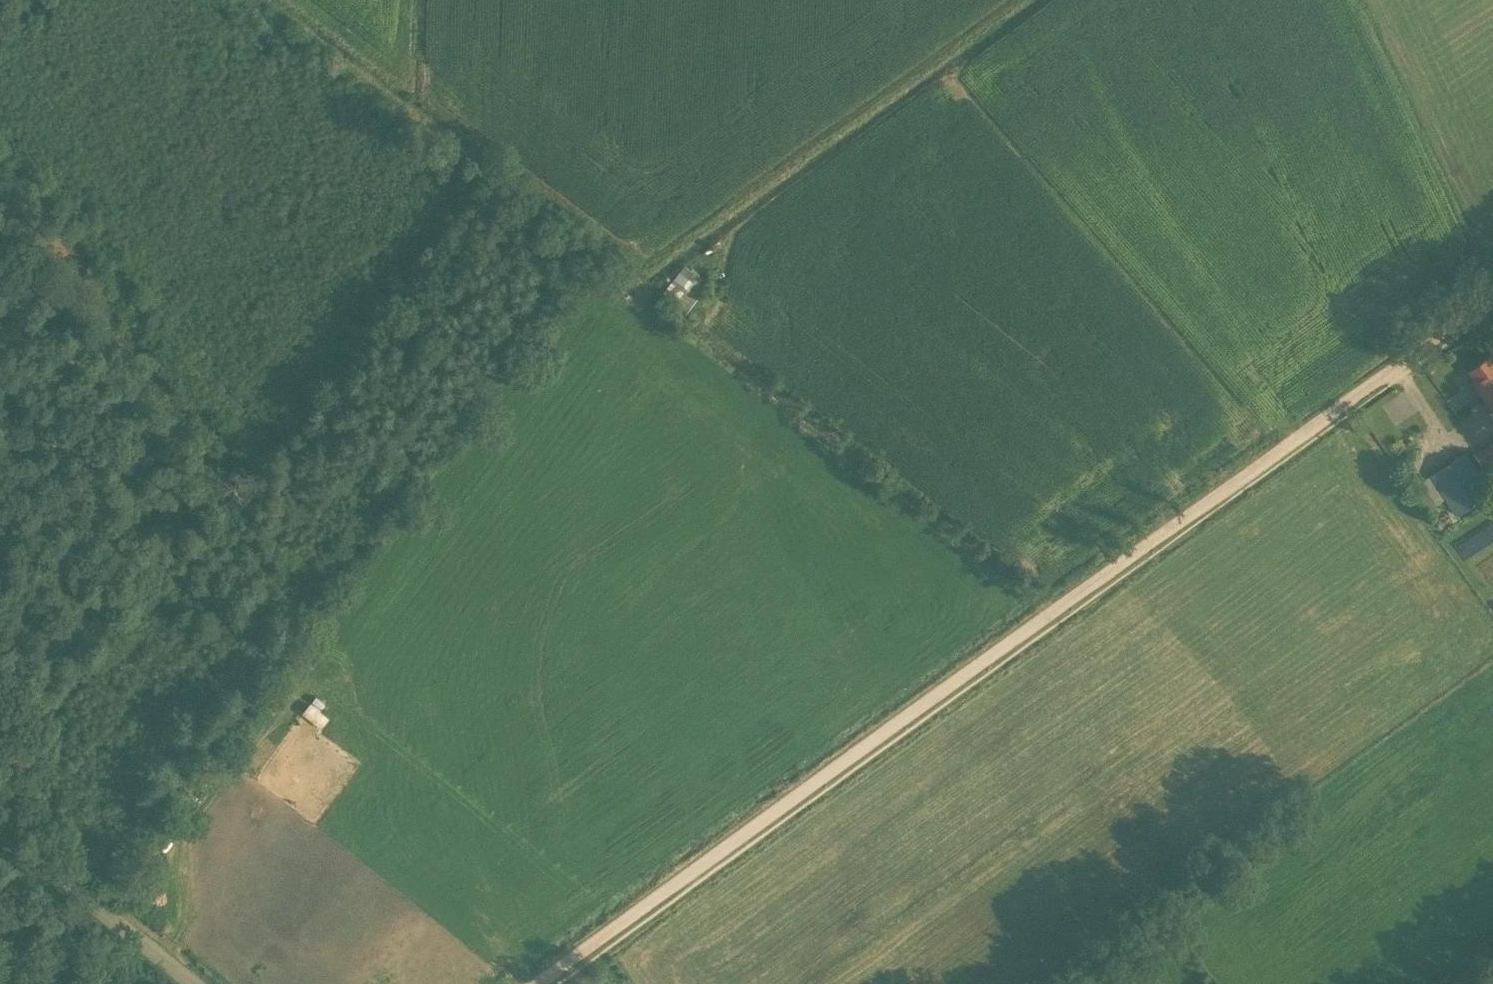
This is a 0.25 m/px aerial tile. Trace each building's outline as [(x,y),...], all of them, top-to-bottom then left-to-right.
[(662,290),(690,310),(709,283),(682,263),(662,290)] [(1454,281),(1448,286),(1451,291),(1458,286),(1454,281)] [(1490,409),(1492,407),(1492,355),(1468,372),(1484,394),(1481,396),(1490,409)] [(1474,454),(1481,464),(1492,456),(1492,441),(1474,454)] [(1465,451),(1429,475),(1456,516),(1492,492),(1465,451)]
